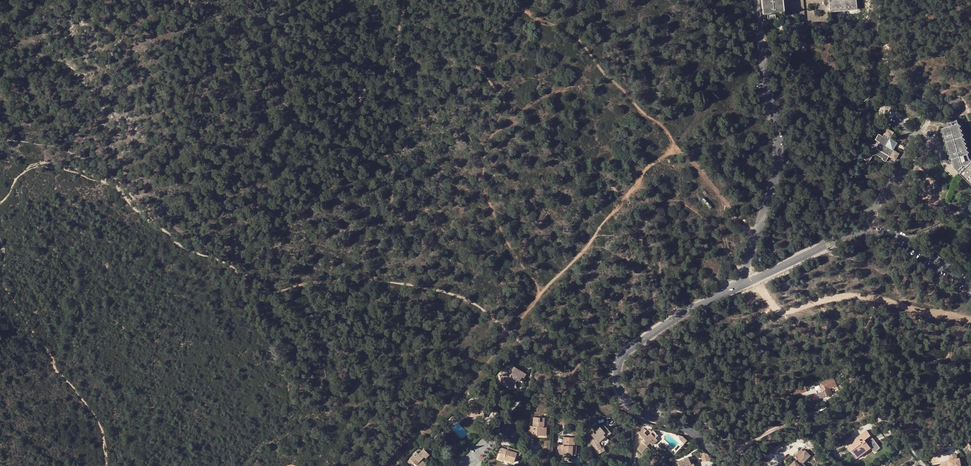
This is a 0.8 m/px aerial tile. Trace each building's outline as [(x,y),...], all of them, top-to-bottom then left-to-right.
[(783,0),(761,0),(763,14),(784,12),(783,0)] [(829,12),(832,11),(857,9),(856,0),(828,0),(829,12)] [(970,164),(970,151),(970,149),(964,144),(966,142),(963,140),(964,138),(962,135),(963,134),(959,131),(961,129),(959,127),(960,125),(958,123),(948,126),(941,128),(940,131),(943,132),(942,137),(944,137),(944,140),(946,140),(945,145),(947,145),(947,149),(949,150),(948,153),(951,154),(949,158),(951,165),(954,167),(961,174),(970,164)] [(893,141),(894,139),(890,137),(893,131),(887,127),(882,134),(879,132),(875,138),(879,140),(877,145),(871,146),(863,158),(868,161),(873,154),(876,152),(882,156),(881,158),(885,160),(889,154),(895,158),(898,152),(892,148),(895,144),(893,143),(893,141)] [(961,174),(970,185),(970,164),(961,174)] [(525,374),(514,366),(512,370),(513,371),(503,374),(505,379),(511,383),(509,386),(512,388),(517,387),(515,383),(517,380),(519,381),(522,376),(523,377),(525,374)] [(823,391),(821,392),(825,396),(831,393),(829,388),(836,385),(833,377),(819,383),(823,391)] [(798,388),(795,389),(797,394),(800,393),(800,394),(806,391),(804,385),(798,387),(798,388)] [(468,408),(468,410),(467,417),(468,417),(471,417),(473,414),(477,414),(479,418),(484,418),(484,412),(483,411),(482,410),(483,402),(468,400),(468,405),(469,406),(468,408)] [(455,422),(461,416),(460,414),(459,414),(457,412),(451,418),(455,422)] [(533,425),(529,425),(529,433),(533,433),(533,431),(536,431),(536,433),(535,435),(543,435),(544,427),(544,417),(533,417),(533,425)] [(603,429),(600,426),(597,423),(588,430),(593,436),(590,439),(598,454),(605,450),(603,447),(601,447),(598,442),(605,436),(606,437),(611,432),(606,427),(603,429)] [(655,437),(658,435),(653,430),(647,435),(644,432),(646,430),(643,427),(638,432),(644,440),(636,447),(644,455),(651,449),(646,445),(649,442),(651,444),(657,439),(655,437)] [(867,430),(859,436),(870,449),(871,448),(865,440),(871,435),(867,430)] [(662,438),(658,435),(655,437),(657,439),(651,444),(649,442),(646,445),(651,449),(662,438)] [(572,445),(574,445),(575,437),(563,436),(563,445),(559,444),(559,454),(572,455),(572,445)] [(870,449),(859,436),(854,440),(856,442),(849,448),(857,458),(870,449)] [(847,445),(849,448),(856,442),(854,440),(847,445)] [(426,451),(423,448),(419,453),(416,451),(410,458),(417,465),(425,465),(426,464),(421,459),(424,456),(426,457),(429,454),(426,451)] [(514,463),(515,459),(516,455),(520,456),(521,452),(513,449),(512,452),(508,450),(502,448),(498,460),(503,462),(504,460),(514,463)] [(789,465),(806,465),(803,463),(811,455),(805,450),(803,451),(801,449),(795,455),(797,458),(790,465),(789,465)] [(703,453),(700,454),(703,461),(710,461),(710,458),(703,453)] [(940,465),(961,465),(959,458),(957,459),(956,455),(949,456),(950,460),(948,460),(949,462),(946,463),(945,462),(940,465)]
